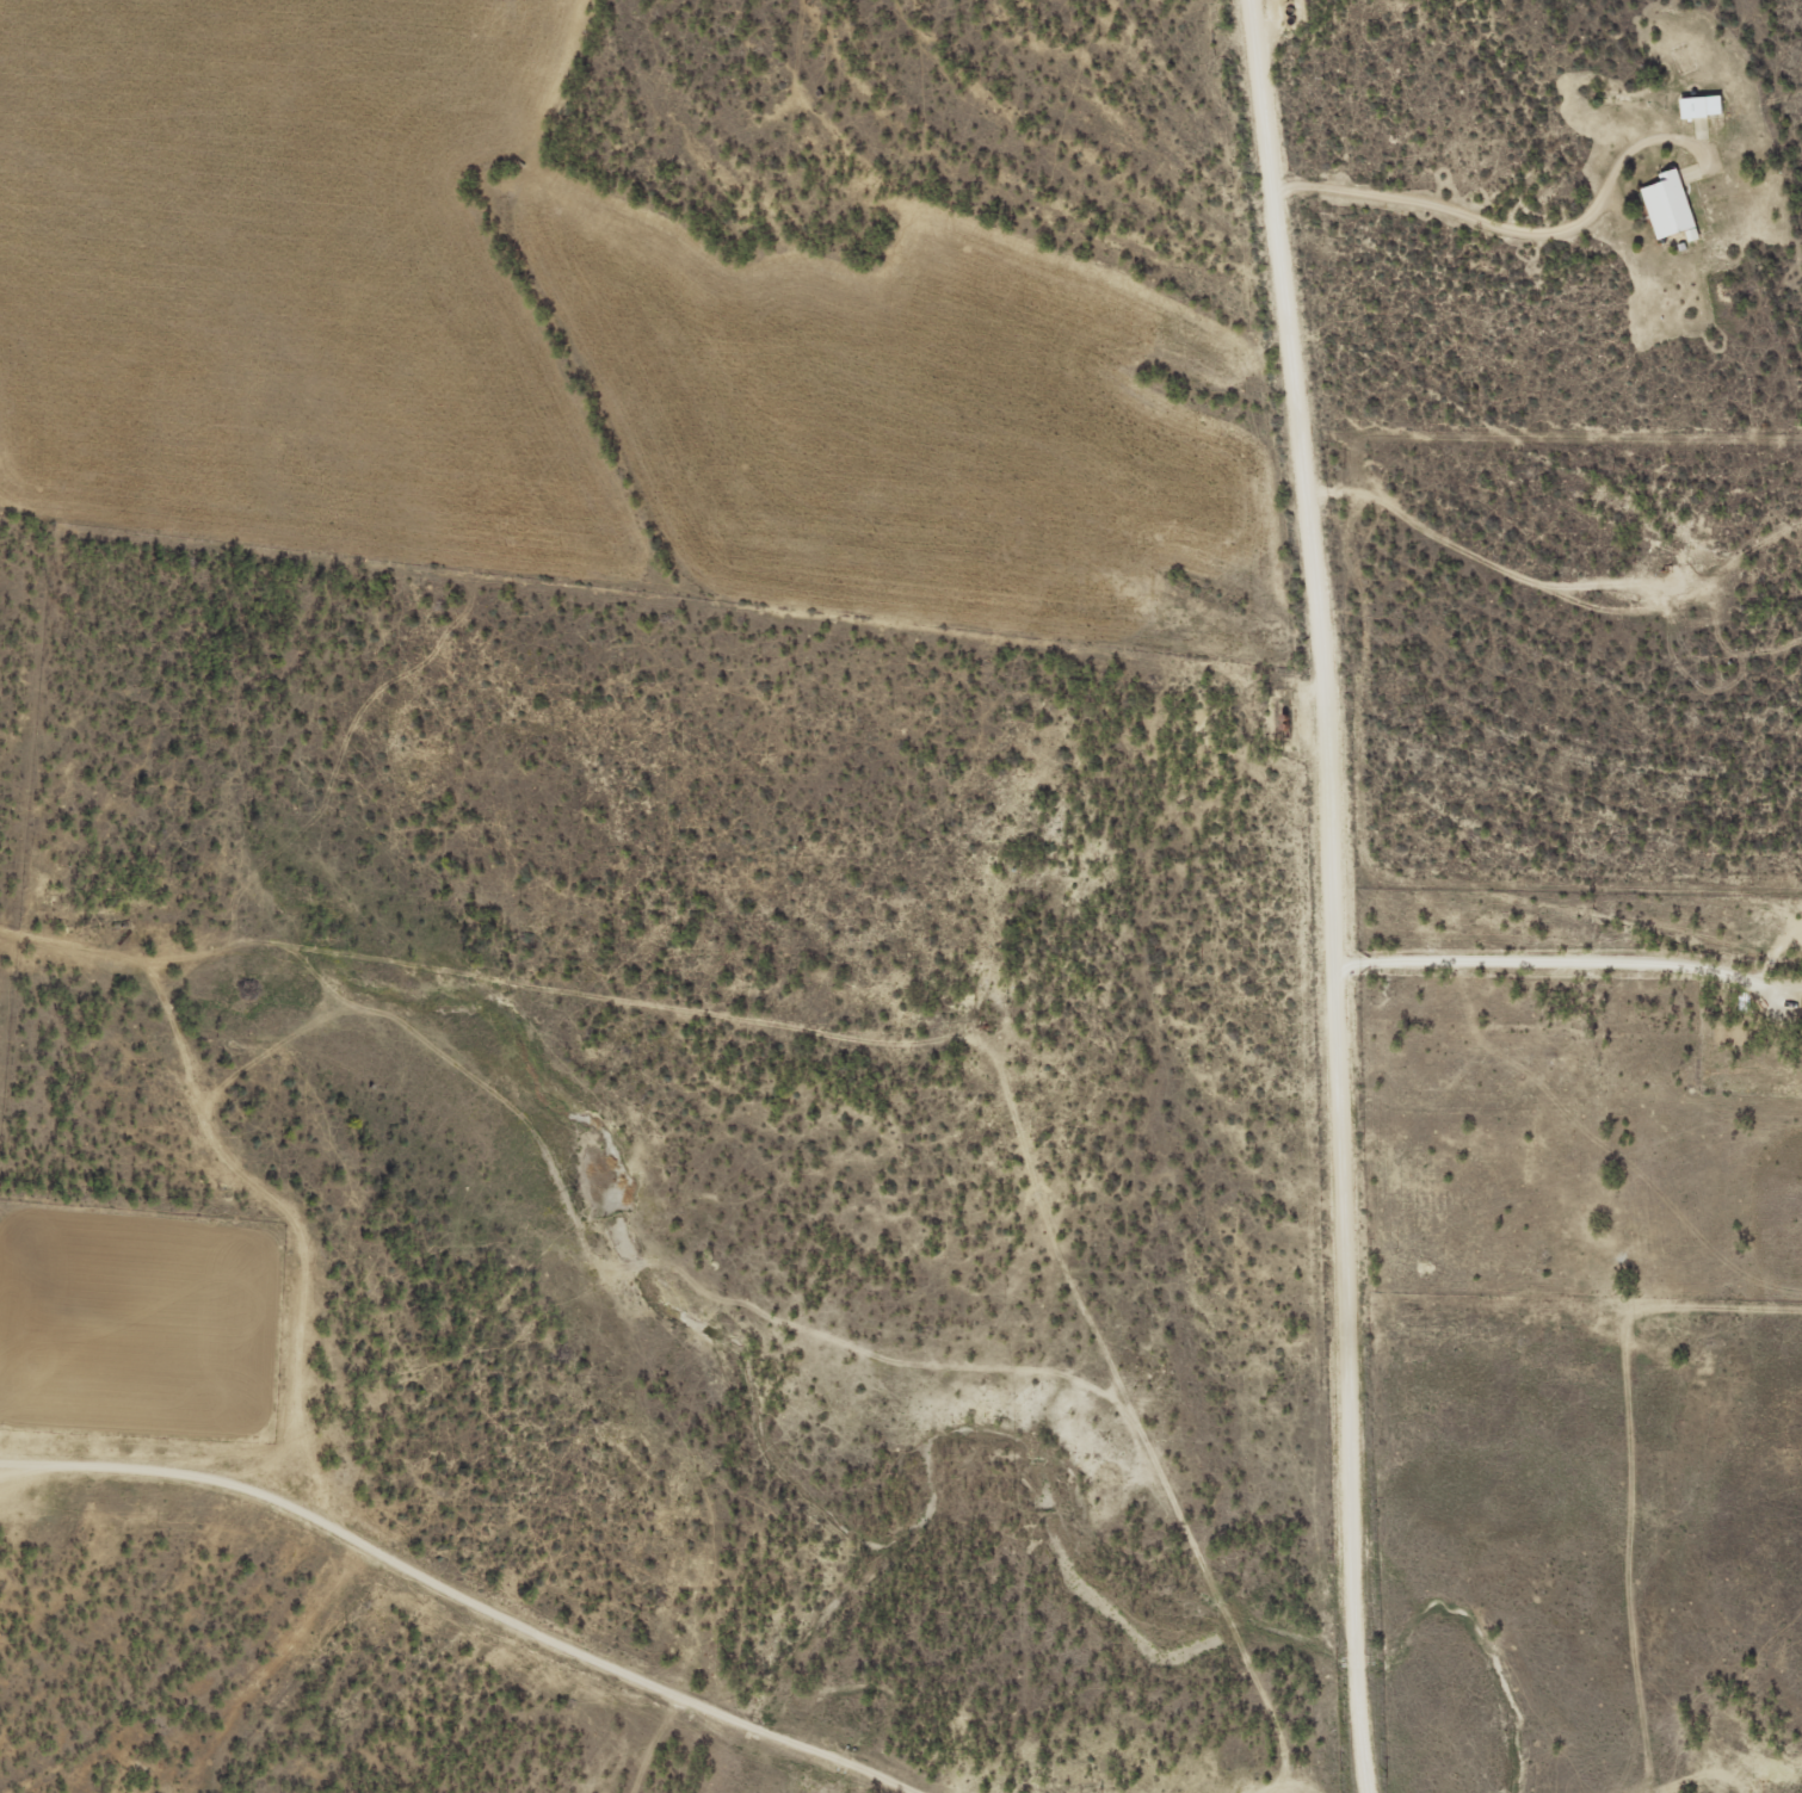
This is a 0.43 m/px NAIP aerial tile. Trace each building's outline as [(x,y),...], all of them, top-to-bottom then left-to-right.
[(1685,118),(1726,116),(1725,96),(1684,98),(1685,118)] [(1660,240),(1700,228),(1682,168),(1662,174),(1665,182),(1645,188),(1660,240)]
